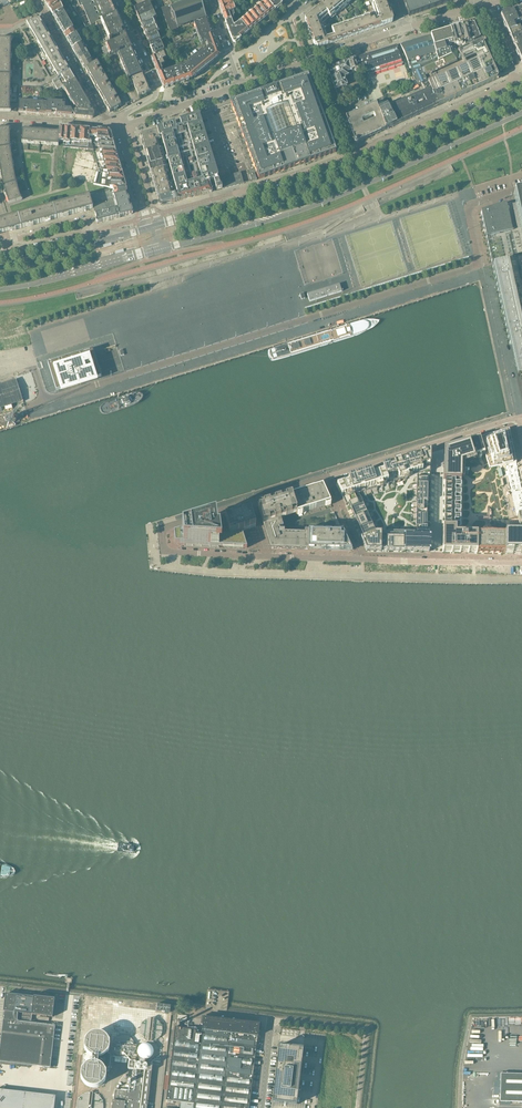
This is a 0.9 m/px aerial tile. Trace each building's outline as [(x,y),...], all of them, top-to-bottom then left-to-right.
[(46,4),(50,10),(59,5),(60,4),(57,0),(53,0),(46,4)] [(82,5),(87,16),(113,4),(112,3),(113,2),(112,1),(111,0),(95,0),(82,5)] [(199,0),(195,0),(177,7),(177,6),(170,8),(170,6),(161,9),(170,33),(178,30),(178,28),(184,25),(202,18),(202,19),(206,17),(199,0)] [(280,0),(268,0),(266,2),(274,12),(277,10),(276,9),(282,5),(281,4),(280,0)] [(326,3),(321,7),(328,15),(330,18),(343,7),(337,0),(329,0),(326,3)] [(455,0),(403,0),(409,16),(455,0)] [(231,1),(219,5),(219,6),(219,7),(220,9),(220,10),(221,11),(232,6),(231,1)] [(274,12),(266,2),(266,1),(262,4),(270,15),(274,12)] [(393,21),(388,6),(386,1),(372,5),(376,18),(379,27),(392,23),(393,21)] [(134,9),(136,15),(151,8),(149,3),(134,9)] [(115,10),(115,8),(115,7),(114,6),(113,5),(113,4),(87,16),(91,26),(96,24),(100,22),(117,14),(117,13),(117,12),(116,11),(115,10)] [(270,15),(262,4),(258,8),(266,18),(270,15)] [(59,5),(50,10),(53,17),(63,11),(59,5)] [(232,6),(221,11),(221,12),(221,13),(222,14),(222,15),(223,16),(233,12),(234,11),(232,6)] [(321,7),(316,11),(323,19),(328,15),(321,7)] [(151,8),(136,15),(138,20),(154,13),(151,8)] [(266,18),(258,8),(253,12),(261,22),(262,22),(266,18)] [(519,10),(516,10),(515,10),(514,10),(513,11),(512,11),(511,11),(509,12),(509,13),(501,15),(500,16),(501,17),(504,25),(511,22),(512,24),(517,22),(518,23),(521,21),(521,17),(519,10)] [(63,11),(53,17),(56,21),(66,16),(63,11)] [(316,11),(305,20),(306,23),(319,19),(322,20),(323,19),(316,11)] [(233,12),(223,16),(223,17),(223,19),(224,20),(225,22),(231,20),(235,18),(234,16),(235,16),(233,12)] [(261,22),(253,12),(249,15),(258,26),(262,22),(261,22)] [(154,13),(138,20),(141,25),(154,19),(156,18),(154,13)] [(100,22),(96,24),(104,44),(103,44),(102,45),(100,46),(101,49),(105,57),(114,54),(126,49),(127,51),(132,49),(130,44),(128,40),(125,31),(118,15),(117,14),(100,22)] [(258,26),(249,15),(245,19),(253,29),(258,26)] [(66,16),(56,21),(59,26),(68,20),(66,16)] [(379,27),(376,18),(375,20),(370,22),(369,20),(371,20),(370,16),(368,17),(368,16),(362,18),(367,31),(379,27)] [(47,32),(38,17),(26,24),(35,39),(45,33),(47,32)] [(367,31),(362,18),(347,23),(351,37),(367,31)] [(154,19),(141,25),(143,31),(154,26),(153,23),(155,22),(154,19)] [(253,29),(245,19),(241,22),(249,32),(249,33),(253,29)] [(323,29),(321,24),(321,22),(322,20),(319,19),(306,23),(310,34),(323,29)] [(68,20),(59,26),(61,30),(71,25),(68,20)] [(194,25),(195,30),(209,25),(207,20),(194,25)] [(233,27),(231,20),(225,22),(226,25),(226,26),(227,28),(228,31),(234,29),(233,27)] [(249,32),(241,22),(236,26),(245,36),(249,33),(249,32)] [(472,22),(472,23),(465,25),(470,42),(472,45),(481,41),(480,38),(474,24),(474,23),(472,22)] [(511,22),(504,25),(508,33),(515,30),(512,24),(511,22)] [(347,23),(336,27),(341,41),(351,37),(347,23)] [(71,25),(61,30),(64,35),(73,29),(71,25)] [(209,25),(195,30),(197,35),(210,31),(209,25)] [(465,25),(459,27),(464,42),(468,41),(468,43),(470,42),(465,25)] [(156,26),(154,26),(143,31),(146,38),(157,33),(155,29),(157,28),(156,26)] [(245,36),(236,26),(233,27),(234,29),(238,41),(239,41),(245,36)] [(341,41),(336,27),(331,29),(332,32),(330,32),(328,34),(329,37),(332,44),(341,41)] [(459,27),(454,29),(459,45),(464,44),(464,42),(459,27)] [(519,28),(515,30),(508,33),(509,35),(509,36),(510,38),(521,33),(519,28)] [(73,29),(64,35),(67,39),(76,34),(73,29)] [(238,41),(234,29),(228,31),(229,32),(228,33),(229,34),(230,35),(233,43),(235,44),(238,41)] [(326,36),(325,34),(323,29),(310,34),(314,44),(327,40),(328,37),(326,36)] [(459,45),(454,29),(450,30),(453,43),(454,45),(456,44),(457,45),(459,45)] [(450,30),(431,35),(438,61),(457,53),(456,52),(447,56),(444,46),(447,45),(448,48),(452,47),(451,45),(451,44),(453,43),(450,30)] [(210,31),(197,35),(199,41),(200,41),(212,36),(210,31)] [(47,32),(45,33),(35,39),(42,51),(54,44),(47,32)] [(157,33),(146,38),(149,45),(150,45),(157,42),(159,42),(159,41),(160,40),(157,33)] [(510,38),(513,44),(521,40),(521,34),(521,33),(510,38)] [(76,34),(67,39),(69,44),(79,39),(76,34)] [(438,61),(431,35),(400,45),(410,66),(412,65),(414,72),(412,72),(418,84),(421,83),(427,81),(421,69),(424,68),(435,63),(438,61)] [(212,36),(200,41),(202,46),(206,44),(214,41),(212,36)] [(332,44),(329,37),(328,37),(327,40),(314,44),(315,47),(316,47),(317,49),(332,44)] [(0,39),(0,57),(11,57),(11,39),(0,39)] [(79,39),(69,44),(72,49),(82,44),(79,39)] [(513,44),(513,45),(514,47),(515,47),(516,49),(521,46),(521,40),(513,44)] [(214,41),(206,44),(208,49),(210,48),(212,49),(214,53),(218,51),(214,41)] [(498,77),(489,58),(486,53),(481,41),(472,45),(458,52),(460,57),(462,56),(463,57),(462,57),(464,63),(481,55),(483,59),(478,61),(478,62),(477,62),(472,64),(467,66),(468,67),(466,67),(461,69),(456,71),(457,72),(456,72),(455,72),(450,74),(446,76),(446,77),(445,77),(444,77),(439,79),(435,81),(435,82),(434,82),(433,80),(428,82),(438,106),(497,79),(498,77)] [(162,51),(160,47),(163,45),(162,42),(160,42),(150,46),(152,51),(153,50),(155,54),(157,53),(162,51)] [(54,44),(42,51),(49,62),(59,57),(61,56),(54,44)] [(82,44),(72,49),(76,56),(85,50),(82,44)] [(402,64),(397,49),(396,46),(355,59),(354,59),(358,71),(364,69),(366,76),(402,64)] [(218,51),(214,53),(212,49),(210,48),(208,49),(206,52),(214,61),(216,59),(216,60),(218,58),(220,56),(219,54),(220,54),(219,52),(218,52),(218,51)] [(120,61),(118,62),(119,66),(122,65),(123,65),(136,59),(132,49),(127,51),(119,55),(121,60),(121,61),(120,61)] [(85,50),(76,56),(79,61),(88,55),(85,50)] [(202,52),(196,57),(192,60),(201,72),(205,68),(214,61),(206,52),(205,51),(202,53),(202,52)] [(164,61),(166,60),(163,54),(158,56),(151,60),(154,67),(163,63),(164,62),(164,61)] [(88,55),(79,61),(82,65),(91,60),(88,55)] [(61,56),(59,57),(49,62),(58,77),(58,78),(70,71),(61,56)] [(0,57),(0,75),(10,75),(11,57),(0,57)] [(136,59),(123,65),(126,73),(125,73),(126,75),(127,74),(129,78),(127,78),(128,80),(143,74),(136,59)] [(354,59),(348,61),(352,72),(352,73),(358,71),(354,59)] [(91,60),(82,65),(85,70),(94,65),(91,60)] [(201,72),(192,60),(187,64),(183,67),(188,73),(187,74),(192,79),(194,77),(194,78),(196,76),(197,75),(201,72)] [(346,86),(343,77),(348,76),(348,72),(352,72),(348,61),(328,69),(338,99),(345,96),(345,95),(346,94),(344,87),(346,86)] [(97,63),(94,65),(85,70),(88,75),(89,74),(91,77),(89,78),(92,82),(104,76),(97,63)] [(163,63),(154,67),(158,76),(162,74),(161,71),(162,70),(161,67),(164,65),(163,63)] [(188,73),(183,67),(179,68),(184,82),(187,81),(187,82),(189,81),(189,80),(192,79),(187,74),(188,73)] [(184,82),(179,68),(174,70),(179,84),(184,82)] [(174,70),(169,72),(174,85),(179,84),(174,70)] [(70,71),(58,78),(52,81),(57,91),(63,88),(75,81),(70,71)] [(169,72),(164,73),(169,87),(171,87),(173,86),(174,85),(169,72)] [(169,87),(164,73),(162,74),(158,76),(164,89),(165,89),(166,89),(168,88),(169,87)] [(0,75),(0,93),(10,93),(10,75),(0,75)] [(131,81),(135,89),(138,97),(139,97),(151,92),(148,86),(146,87),(145,85),(146,84),(145,81),(146,81),(143,75),(131,81)] [(104,76),(92,82),(95,87),(96,87),(98,89),(99,92),(98,92),(101,97),(112,91),(104,76)] [(235,101),(231,103),(232,108),(257,175),(259,179),(263,178),(295,167),(331,154),(330,154),(335,152),(334,148),(334,147),(309,81),(307,76),(303,78),(302,77),(235,101)] [(81,92),(75,81),(63,88),(69,99),(81,92)] [(425,92),(389,109),(396,125),(438,106),(428,82),(427,81),(421,83),(425,92)] [(357,94),(363,91),(360,83),(354,86),(357,94)] [(140,100),(139,97),(138,97),(135,89),(126,93),(131,102),(133,100),(135,102),(140,100)] [(112,91),(101,97),(104,102),(105,102),(108,107),(106,107),(109,113),(121,106),(117,98),(112,91)] [(94,113),(81,92),(69,99),(75,108),(75,107),(77,110),(72,113),(75,117),(75,118),(91,119),(92,119),(93,118),(94,118),(94,117),(94,116),(94,115),(94,114),(94,113)] [(0,93),(0,112),(10,112),(10,93),(0,93)] [(124,94),(117,98),(121,106),(122,109),(128,106),(126,104),(129,103),(124,94)] [(20,96),(19,113),(75,118),(75,117),(72,113),(65,100),(59,100),(59,104),(23,101),(23,97),(20,96)] [(396,125),(389,109),(385,100),(376,104),(372,106),(384,131),(396,125)] [(213,117),(229,112),(227,105),(211,110),(213,117)] [(384,131),(372,106),(345,118),(354,141),(354,142),(354,144),(356,145),(357,144),(358,143),(384,131)] [(219,178),(199,114),(195,115),(195,116),(180,122),(182,130),(179,131),(180,136),(183,135),(185,141),(182,142),(184,147),(185,150),(188,150),(191,162),(189,163),(190,168),(192,167),(195,176),(192,177),(193,183),(196,182),(197,184),(190,186),(188,186),(175,123),(162,128),(161,127),(156,129),(162,148),(161,148),(163,155),(165,161),(166,165),(167,168),(169,172),(170,177),(171,181),(172,186),(175,195),(177,201),(192,197),(211,192),(212,192),(211,187),(215,186),(216,191),(222,189),(219,178)] [(59,128),(59,132),(58,142),(59,142),(59,141),(64,141),(63,148),(69,148),(71,129),(59,128)] [(0,129),(0,148),(10,147),(10,129),(0,129)] [(80,129),(71,129),(69,148),(79,149),(80,129)] [(89,130),(80,129),(79,149),(94,150),(91,141),(89,141),(89,136),(89,130)] [(153,132),(140,136),(145,153),(161,148),(162,148),(156,129),(153,130),(153,132)] [(41,131),(23,130),(22,143),(40,144),(41,131)] [(111,138),(110,133),(108,131),(89,130),(89,136),(95,137),(111,138)] [(59,132),(41,131),(40,144),(58,146),(58,142),(59,132)] [(0,148),(0,167),(13,165),(10,147),(0,148)] [(161,148),(145,153),(146,160),(163,155),(161,148)] [(163,155),(146,160),(148,166),(163,162),(165,161),(163,155)] [(122,174),(108,173),(104,172),(100,172),(97,162),(95,162),(94,162),(75,156),(71,173),(66,171),(65,176),(69,177),(86,182),(93,184),(93,185),(103,187),(113,189),(114,190),(126,187),(122,174)] [(167,168),(166,165),(165,161),(163,162),(148,166),(150,173),(167,168)] [(119,164),(102,163),(102,167),(101,167),(101,169),(104,169),(104,172),(108,173),(122,174),(119,164)] [(0,167),(0,169),(1,173),(2,173),(2,175),(1,176),(3,176),(3,179),(2,179),(3,185),(3,186),(16,183),(13,165),(0,167)] [(170,177),(169,172),(167,168),(150,173),(153,181),(170,177)] [(253,170),(248,171),(251,182),(257,180),(253,170)] [(219,178),(222,189),(243,184),(240,173),(219,178)] [(170,177),(153,181),(155,190),(172,186),(171,181),(170,177)] [(16,183),(3,186),(3,187),(5,193),(6,192),(7,195),(6,195),(6,196),(7,195),(8,198),(7,198),(9,204),(21,200),(16,183)] [(172,186),(155,190),(158,200),(175,195),(172,186)] [(112,197),(127,193),(126,187),(114,190),(115,193),(110,194),(109,191),(104,193),(106,199),(113,197),(112,197)] [(115,206),(114,202),(113,197),(106,199),(104,193),(104,192),(89,196),(93,209),(96,220),(96,222),(96,223),(97,224),(98,224),(99,224),(101,223),(117,218),(120,217),(118,211),(117,212),(115,206)] [(113,197),(114,202),(115,206),(117,212),(118,211),(120,217),(120,218),(132,214),(133,212),(129,198),(127,193),(112,197),(113,197)] [(177,201),(175,195),(158,200),(158,201),(159,205),(160,205),(161,205),(161,206),(177,201)] [(76,199),(38,210),(30,212),(30,214),(24,215),(24,214),(9,218),(12,231),(27,227),(27,225),(30,225),(30,226),(45,222),(44,221),(47,220),(47,221),(48,221),(47,220),(50,219),(50,220),(62,217),(62,216),(64,215),(65,216),(65,215),(68,214),(68,215),(83,211),(82,210),(85,210),(85,211),(93,209),(89,196),(83,197),(84,199),(77,201),(76,199)] [(480,214),(486,237),(492,264),(509,344),(517,379),(521,377),(521,198),(513,200),(514,204),(507,206),(500,208),(488,211),(488,212),(480,214)] [(9,218),(1,220),(0,220),(0,234),(4,233),(12,231),(9,218)] [(303,280),(298,267),(297,267),(298,269),(291,271),(293,277),(292,278),(294,283),(303,280)] [(283,279),(283,275),(276,276),(276,288),(283,288),(283,282),(286,282),(286,279),(283,279)] [(309,302),(341,292),(339,284),(307,294),(309,302)] [(28,335),(4,340),(6,346),(29,341),(28,335)] [(56,391),(59,390),(101,377),(93,350),(48,364),(56,391)] [(23,402),(16,380),(0,385),(0,409),(23,402)] [(509,429),(480,438),(484,453),(485,454),(489,468),(497,466),(505,465),(516,462),(509,429)] [(442,552),(460,553),(467,553),(468,553),(513,553),(521,554),(521,516),(517,517),(517,518),(519,525),(521,535),(489,534),(487,534),(456,534),(456,529),(460,529),(461,480),(461,479),(461,474),(461,462),(473,459),(472,456),(484,453),(480,438),(468,441),(444,449),(443,474),(443,478),(443,479),(446,479),(445,489),(445,528),(442,528),(442,533),(442,552)] [(349,483),(337,486),(342,499),(345,506),(349,504),(364,538),(361,539),(366,551),(367,551),(422,552),(429,552),(429,533),(427,533),(428,479),(430,479),(430,472),(430,453),(429,454),(406,461),(382,468),(383,472),(373,475),(372,471),(348,479),(349,483)] [(516,462),(505,465),(506,470),(517,468),(516,462)] [(182,531),(174,533),(175,544),(184,545),(185,545),(210,546),(218,547),(222,547),(243,548),(247,548),(271,549),(307,550),(308,550),(320,550),(325,550),(351,551),(361,551),(351,528),(331,484),(322,487),(314,490),(301,493),(292,496),(275,502),(258,507),(250,510),(224,517),(224,518),(220,519),(216,520),(215,520),(207,522),(207,523),(191,528),(190,528),(183,530),(182,531)] [(469,574),(470,566),(453,565),(452,573),(469,574)] [(0,1045),(0,1062),(31,1066),(50,1068),(55,1026),(33,1023),(30,1022),(30,1021),(30,1019),(31,1017),(31,1015),(31,1014),(33,1014),(52,1017),(53,1013),(53,1011),(54,1000),(46,999),(46,998),(34,997),(6,994),(5,1001),(3,1019),(1,1039),(0,1042),(0,1045)] [(157,1003),(156,1011),(170,1012),(171,1005),(157,1003)] [(127,1031),(129,1010),(91,1006),(90,1020),(108,1021),(108,1029),(127,1031)] [(166,1101),(180,1102),(194,1104),(193,1107),(183,1106),(183,1107),(249,1107),(254,1063),(255,1056),(258,1032),(260,1032),(261,1023),(202,1017),(201,1025),(203,1025),(201,1040),(195,1039),(196,1029),(175,1027),(166,1101)] [(296,1105),(301,1066),(303,1051),(303,1049),(279,1046),(278,1048),(277,1063),(272,1102),(296,1105)] [(110,1068),(111,1055),(107,1053),(106,1054),(105,1055),(104,1056),(103,1057),(102,1057),(101,1058),(99,1058),(98,1058),(97,1058),(95,1058),(94,1058),(93,1058),(92,1057),(90,1056),(89,1056),(88,1055),(88,1054),(87,1053),(83,1055),(83,1062),(86,1066),(87,1065),(88,1065),(89,1064),(90,1064),(91,1064),(92,1063),(93,1063),(94,1063),(95,1064),(96,1064),(97,1064),(98,1065),(99,1065),(100,1066),(101,1066),(102,1067),(103,1068),(103,1069),(110,1068)] [(152,1065),(130,1062),(129,1068),(128,1068),(127,1078),(136,1079),(135,1092),(115,1090),(112,1107),(147,1107),(152,1065)] [(521,1102),(521,1074),(500,1074),(500,1102),(521,1102)] [(55,1096),(0,1090),(0,1107),(54,1107),(55,1096)] [(104,1096),(91,1095),(90,1094),(85,1094),(78,1098),(77,1107),(103,1107),(104,1096)]
